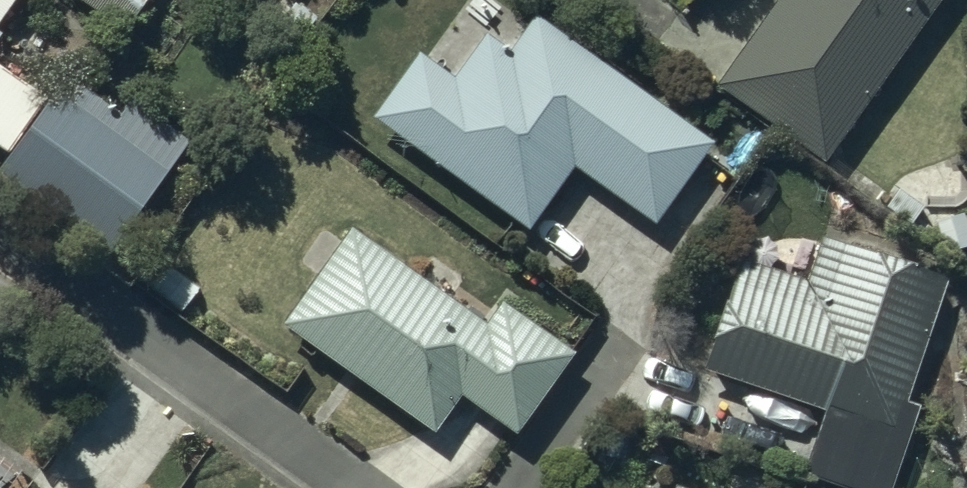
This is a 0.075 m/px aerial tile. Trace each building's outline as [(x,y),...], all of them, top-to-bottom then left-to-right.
[(124,22),(139,0),(92,0),(124,22)] [(715,76),(826,153),(932,0),(767,0),(715,76)] [(418,42),(369,107),(526,223),(572,158),(653,216),(713,133),(535,5),(507,42),(486,26),(453,69),(418,42)] [(8,142),(0,153),(0,182),(72,231),(80,220),(112,242),(189,129),(129,87),(119,103),(59,61),(43,84),(0,54),(0,136),(8,142)] [(484,313),(348,217),(275,314),(433,425),(461,386),(515,424),(573,342),(499,291),(484,313)] [(805,271),(736,249),(700,361),(822,401),(800,469),(859,487),(890,487),(920,395),(910,392),(952,262),(847,228),(845,234),(819,226),(805,271)] [(673,476),(669,487),(707,487),(673,476)] [(0,478),(0,487),(14,487),(0,478)]
